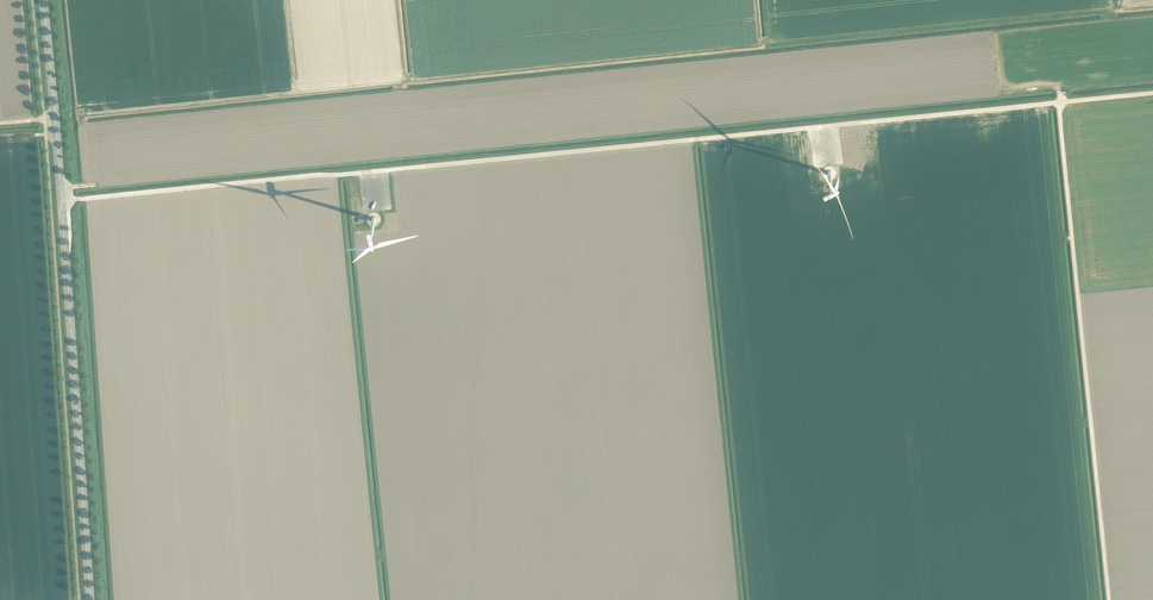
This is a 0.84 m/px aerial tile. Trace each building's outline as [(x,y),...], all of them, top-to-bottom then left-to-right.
[(797,146),(807,137),(803,134),(794,142),(797,146)]
